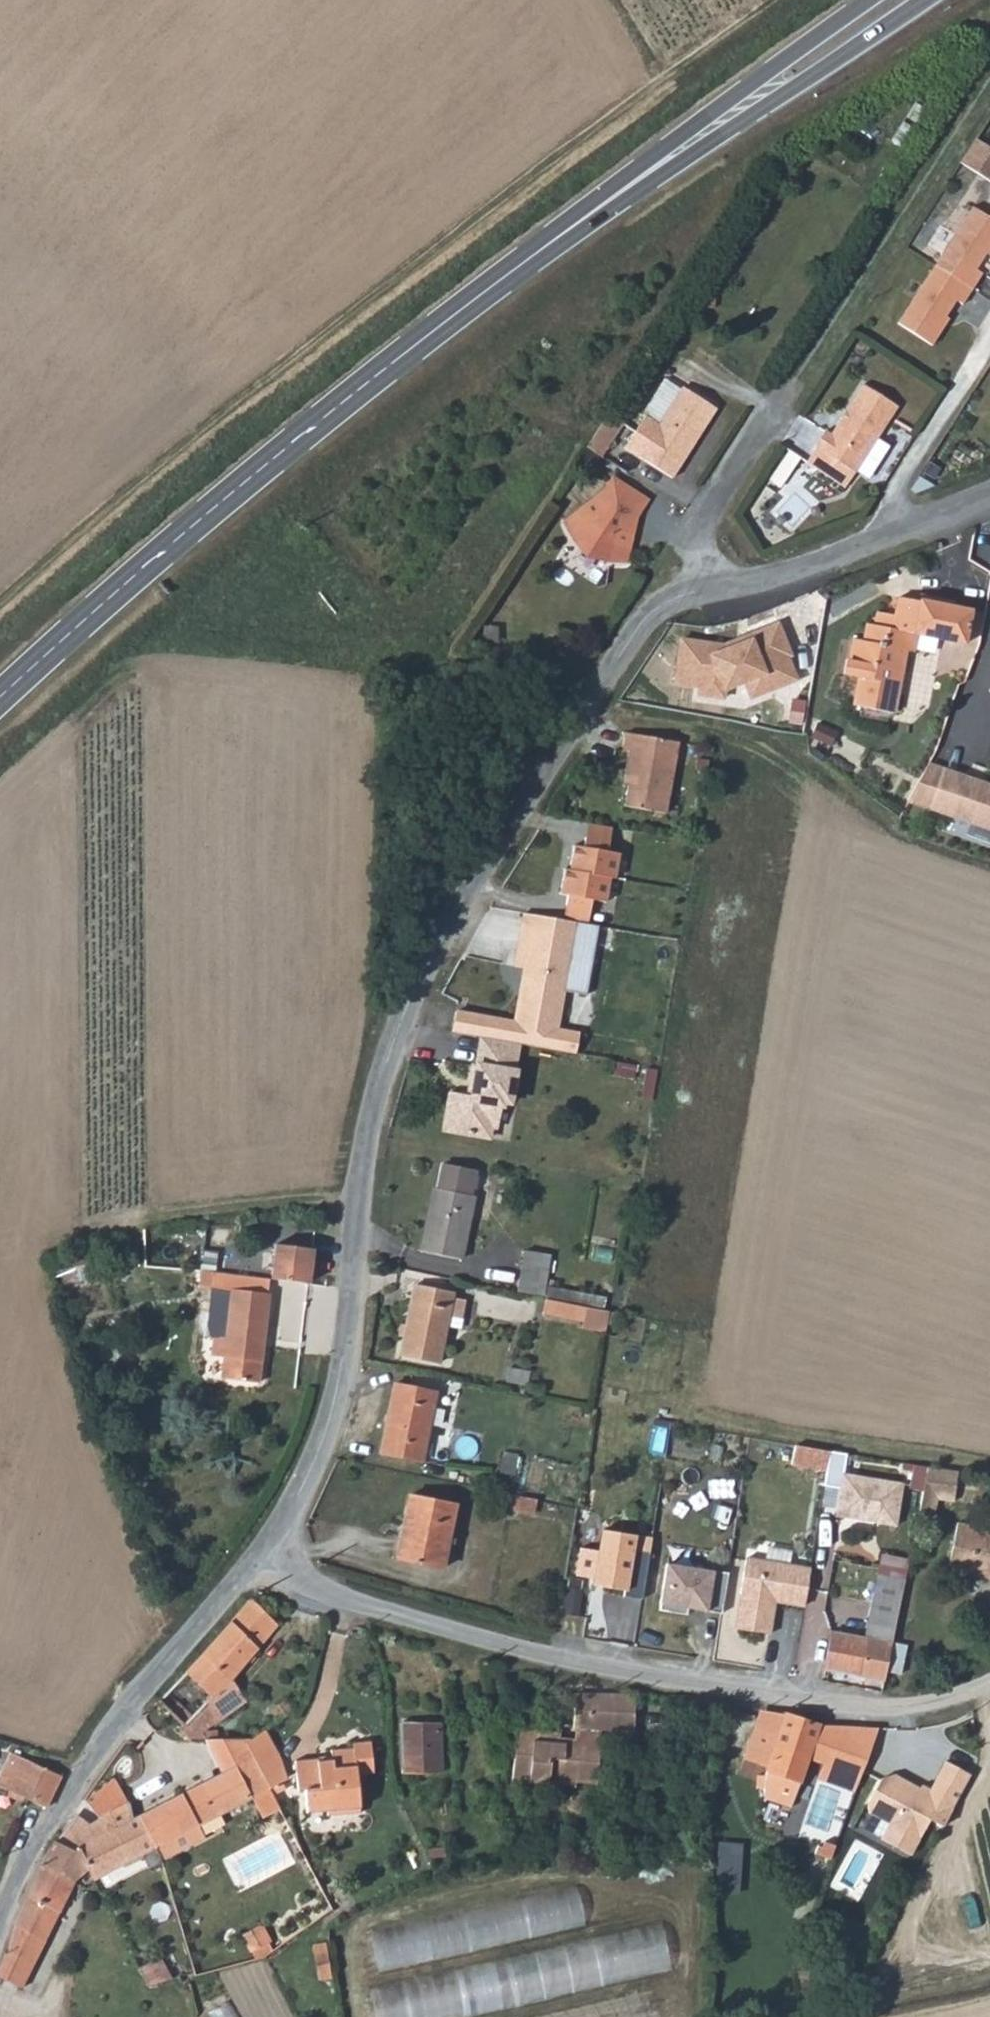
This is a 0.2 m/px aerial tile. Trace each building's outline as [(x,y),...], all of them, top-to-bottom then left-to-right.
[(974,139),(959,163),(989,182),(989,149),(974,139)] [(933,265),(970,289),(980,273),(973,269),(989,240),(989,219),(970,206),(933,265)] [(961,304),(970,289),(933,265),(896,325),(930,346),(940,331),(935,329),(954,300),(961,304)] [(855,474),(899,409),(864,386),(831,435),(825,432),(815,449),(820,452),(855,474)] [(645,416),(624,449),(673,479),(718,409),(684,388),(659,425),(645,416)] [(608,413),(586,447),(601,457),(623,423),(608,413)] [(890,448),(878,440),(856,473),(868,481),(890,448)] [(777,486),(793,457),(779,450),(763,479),(777,486)] [(846,489),(855,474),(820,452),(811,467),(846,489)] [(643,501),(613,482),(607,493),(567,523),(573,536),(586,549),(602,557),(624,560),(634,517),(643,501)] [(790,526),(807,507),(791,493),(775,513),(790,526)] [(852,682),(880,692),(885,694),(907,636),(914,638),(920,622),(960,636),(971,605),(928,589),(928,591),(908,584),(901,600),(886,594),(881,607),(873,604),(867,620),(857,616),(850,636),(847,635),(843,646),(857,652),(847,680),(852,682)] [(966,638),(976,607),(971,605),(960,636),(966,638)] [(880,692),(852,682),(849,693),(876,703),(880,692)] [(678,741),(625,732),(622,747),(629,748),(623,777),(628,778),(624,804),(665,812),(678,741)] [(943,770),(930,808),(989,829),(989,786),(943,770)] [(601,850),(605,851),(609,826),(585,822),(582,836),(603,840),(601,850)] [(566,895),(565,903),(584,906),(586,898),(591,899),(604,901),(609,877),(613,877),(617,854),(605,851),(601,850),(603,840),(582,836),(581,846),(572,845),(567,869),(565,869),(559,894),(566,895)] [(584,906),(565,903),(562,919),(587,923),(591,899),(586,898),(584,906)] [(513,1021),(513,1025),(555,1032),(556,1028),(568,954),(517,945),(513,965),(523,966),(513,1021)] [(481,1036),(518,1042),(576,1052),(580,1032),(556,1028),(555,1032),(513,1025),(513,1021),(455,1010),(451,1030),(481,1036)] [(518,1042),(481,1036),(477,1063),(472,1062),(469,1080),(474,1081),(471,1094),(450,1091),(444,1129),(489,1136),(491,1125),(497,1126),(502,1101),(510,1102),(516,1069),(513,1069),(518,1042)] [(473,1165),(442,1159),(436,1187),(431,1186),(419,1250),(460,1258),(473,1194),(467,1194),(473,1165)] [(270,1247),(268,1281),(305,1284),(308,1249),(270,1247)] [(542,1294),(550,1255),(525,1250),(518,1289),(542,1294)] [(211,1360),(223,1360),(221,1381),(258,1384),(267,1281),(199,1277),(198,1291),(213,1293),(228,1294),(224,1337),(224,1340),(213,1340),(211,1360)] [(550,1299),(596,1308),(605,1310),(608,1297),(549,1285),(547,1298),(550,1299)] [(400,1359),(439,1367),(449,1318),(452,1301),(452,1299),(413,1291),(400,1359)] [(228,1294),(213,1293),(210,1340),(213,1340),(224,1340),(228,1294)] [(596,1308),(550,1299),(548,1316),(571,1319),(571,1324),(593,1328),(596,1308)] [(452,1301),(449,1318),(461,1321),(464,1304),(452,1301)] [(537,1374),(516,1371),(514,1385),(534,1388),(537,1374)] [(435,1398),(394,1391),(381,1458),(422,1466),(435,1398)] [(844,1453),(827,1450),(822,1485),(837,1488),(833,1509),(838,1516),(893,1525),(900,1483),(841,1473),(844,1453)] [(526,1454),(515,1452),(511,1473),(522,1475),(526,1454)] [(927,1467),(914,1465),(909,1488),(922,1491),(927,1467)] [(928,1467),(923,1494),(935,1496),(951,1499),(957,1470),(928,1467)] [(919,1513),(932,1514),(935,1496),(923,1494),(919,1513)] [(515,1510),(540,1515),(543,1501),(518,1496),(515,1510)] [(405,1529),(410,1529),(403,1565),(445,1573),(458,1509),(411,1500),(405,1529)] [(956,1524),(945,1571),(982,1579),(989,1586),(989,1531),(956,1524)] [(626,1598),(644,1601),(652,1554),(636,1551),(638,1536),(605,1531),(597,1582),(607,1583),(606,1588),(627,1592),(626,1598)] [(882,1553),(878,1574),(892,1576),(895,1555),(882,1553)] [(890,1658),(910,1558),(909,1557),(895,1555),(892,1576),(878,1574),(862,1653),(890,1658)] [(774,1601),(803,1605),(809,1568),(745,1558),(734,1628),(769,1634),(773,1608),(769,1608),(770,1600),(774,1601)] [(722,1613),(728,1573),(711,1570),(710,1571),(667,1563),(658,1609),(687,1614),(688,1608),(722,1613)] [(224,1684),(271,1631),(249,1602),(180,1675),(225,1720),(240,1705),(224,1684)] [(830,1647),(826,1671),(886,1682),(890,1658),(862,1653),(830,1647)] [(597,1766),(597,1758),(602,1758),(602,1741),(590,1741),(590,1731),(635,1731),(634,1696),(574,1695),(575,1732),(577,1732),(577,1738),(577,1749),(560,1748),(560,1738),(541,1738),(543,1783),(555,1783),(555,1789),(582,1790),(582,1784),(603,1784),(602,1766),(597,1766)] [(769,1812),(789,1818),(817,1723),(785,1713),(778,1734),(754,1726),(745,1757),(768,1765),(766,1772),(765,1811),(769,1812)] [(438,1723),(400,1724),(402,1775),(440,1773),(438,1723)] [(257,1768),(277,1756),(262,1728),(242,1741),(257,1768)] [(577,1738),(560,1738),(560,1748),(577,1749),(577,1738)] [(314,1765),(314,1763),(290,1765),(292,1794),(301,1793),(302,1812),(323,1811),(323,1816),(356,1814),(353,1778),(369,1777),(366,1745),(350,1746),(351,1751),(325,1753),(325,1762),(325,1765),(314,1765)] [(31,1766),(50,1774),(59,1761),(36,1754),(31,1766)] [(50,1774),(31,1766),(3,1755),(0,1763),(0,1789),(44,1807),(56,1777),(50,1774)] [(285,1777),(277,1756),(257,1768),(267,1787),(285,1777)] [(940,1821),(967,1769),(942,1756),(925,1788),(892,1771),(878,1775),(865,1800),(868,1809),(888,1819),(880,1835),(908,1850),(927,1814),(940,1821)] [(250,1798),(233,1768),(137,1816),(154,1846),(194,1824),(195,1826),(210,1818),(250,1798)] [(99,1818),(124,1806),(110,1781),(83,1803),(99,1818)] [(454,1802),(442,1804),(442,1809),(443,1817),(455,1815),(454,1802)] [(99,1818),(83,1803),(71,1812),(51,1842),(73,1854),(76,1851),(104,1834),(99,1818)] [(109,1830),(122,1863),(154,1846),(137,1816),(129,1819),(124,1806),(99,1818),(104,1834),(109,1830)] [(786,1826),(789,1818),(769,1812),(767,1822),(786,1826)] [(215,1829),(210,1818),(195,1826),(200,1836),(215,1829)] [(76,1851),(88,1878),(122,1863),(109,1830),(104,1834),(76,1851)] [(36,1863),(39,1866),(69,1883),(75,1878),(81,1884),(88,1878),(76,1851),(73,1854),(51,1842),(36,1863)] [(448,1859),(444,1852),(427,1861),(430,1869),(448,1859)] [(715,1852),(715,1865),(739,1866),(740,1852),(715,1852)] [(553,1866),(569,1866),(569,1853),(552,1854),(553,1866)] [(739,1896),(739,1866),(715,1865),(714,1896),(739,1896)] [(69,1883),(39,1866),(18,1912),(12,1924),(3,1955),(0,1955),(0,1980),(4,1982),(9,1974),(19,1979),(33,1959),(30,1956),(45,1932),(69,1883)] [(584,1883),(371,1933),(379,1972),(592,1923),(584,1883)] [(372,1987),(378,2016),(464,2016),(674,1969),(664,1920),(372,1987)] [(268,1923),(248,1934),(261,1959),(281,1948),(268,1923)] [(4,1982),(15,1986),(19,1979),(9,1974),(4,1982)] [(530,2016),(655,2016),(649,1989),(530,2016)]
